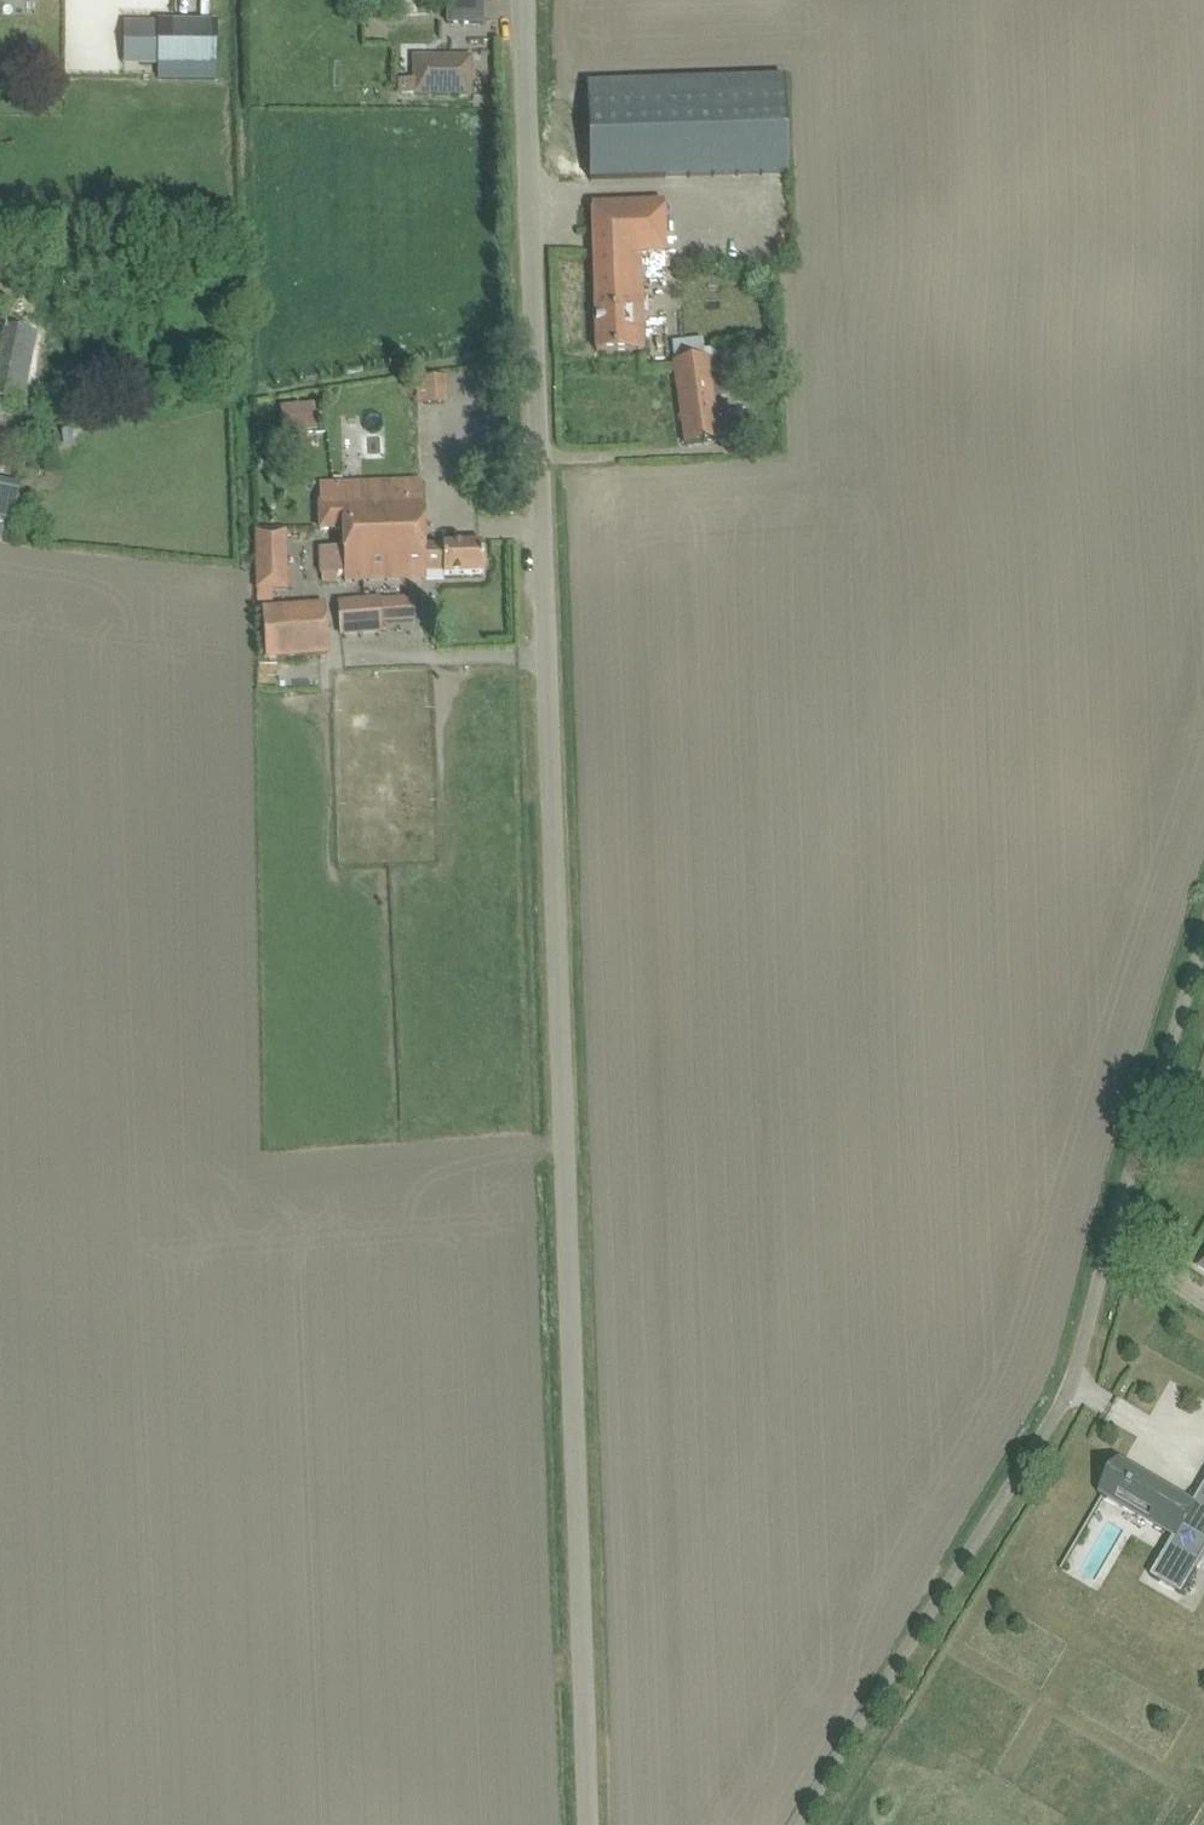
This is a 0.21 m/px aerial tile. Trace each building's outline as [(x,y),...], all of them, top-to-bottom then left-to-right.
[(448,24),(483,24),(483,0),(448,0),(448,24)] [(142,22),(142,64),(158,64),(217,65),(217,23),(159,22),(142,22)] [(416,57),(416,82),(468,83),(468,57),(416,57)] [(784,77),(587,83),(591,180),(699,177),(787,174),(784,77)] [(592,204),(597,352),(645,350),(644,316),(650,316),(649,302),(643,302),(641,255),(666,254),(664,202),(592,204)] [(38,333),(7,326),(0,358),(0,399),(22,404),(38,333)] [(704,358),(671,362),(683,445),(719,440),(713,398),(708,358),(704,358)] [(448,403),(447,377),(420,377),(420,403),(448,403)] [(283,435),(315,431),(312,403),(281,406),(283,435)] [(22,484),(0,479),(0,517),(14,520),(22,484)] [(319,531),(343,530),(343,548),(318,549),(319,573),(326,573),(326,578),(334,577),(334,574),(344,573),(344,578),(483,574),(483,544),(423,545),(422,481),(318,484),(319,531)] [(288,530),(256,530),(257,591),(260,591),(272,591),(288,590),(288,530)] [(260,591),(257,591),(257,603),(272,603),(272,591),(260,591)] [(340,635),(378,633),(377,620),(413,618),(412,598),(339,602),(340,635)] [(324,602),(262,607),(266,659),(328,654),(324,602)] [(1098,1493),(1123,1508),(1128,1498),(1179,1528),(1173,1537),(1151,1576),(1182,1594),(1203,1556),(1203,1508),(1194,1502),(1119,1458),(1098,1493)]
